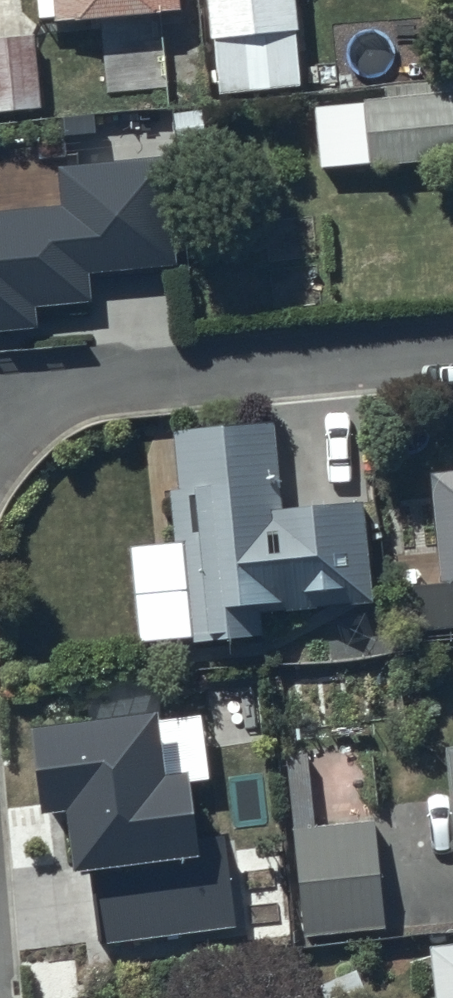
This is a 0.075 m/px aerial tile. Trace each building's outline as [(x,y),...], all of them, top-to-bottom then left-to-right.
[(54,8),(55,12),(179,2),(179,0),(40,0),(40,9),(54,8)] [(216,87),(301,80),(294,0),(209,0),(216,87)] [(321,159),(370,155),(370,159),(452,151),(452,84),(364,93),(364,95),(315,100),(321,159)] [(59,170),(62,207),(0,213),(0,334),(38,330),(36,310),(90,305),(87,275),(171,268),(162,161),(59,170)] [(281,496),(275,411),(175,418),(180,482),(170,483),(174,535),(185,534),(188,570),(169,572),(172,612),(193,611),(195,630),(262,625),(261,601),(373,594),(366,490),(281,496)] [(430,476),(438,582),(399,585),(403,638),(420,636),(421,648),(452,646),(452,474),(430,476)] [(156,714),(26,730),(37,820),(64,816),(71,873),(94,870),(103,938),(231,922),(222,843),(199,846),(190,773),(164,776),(156,714)] [(305,755),(285,757),(302,917),(383,908),(374,823),(313,829),(305,755)] [(448,947),(448,963),(435,963),(436,997),(452,997),(452,947),(448,947)]
